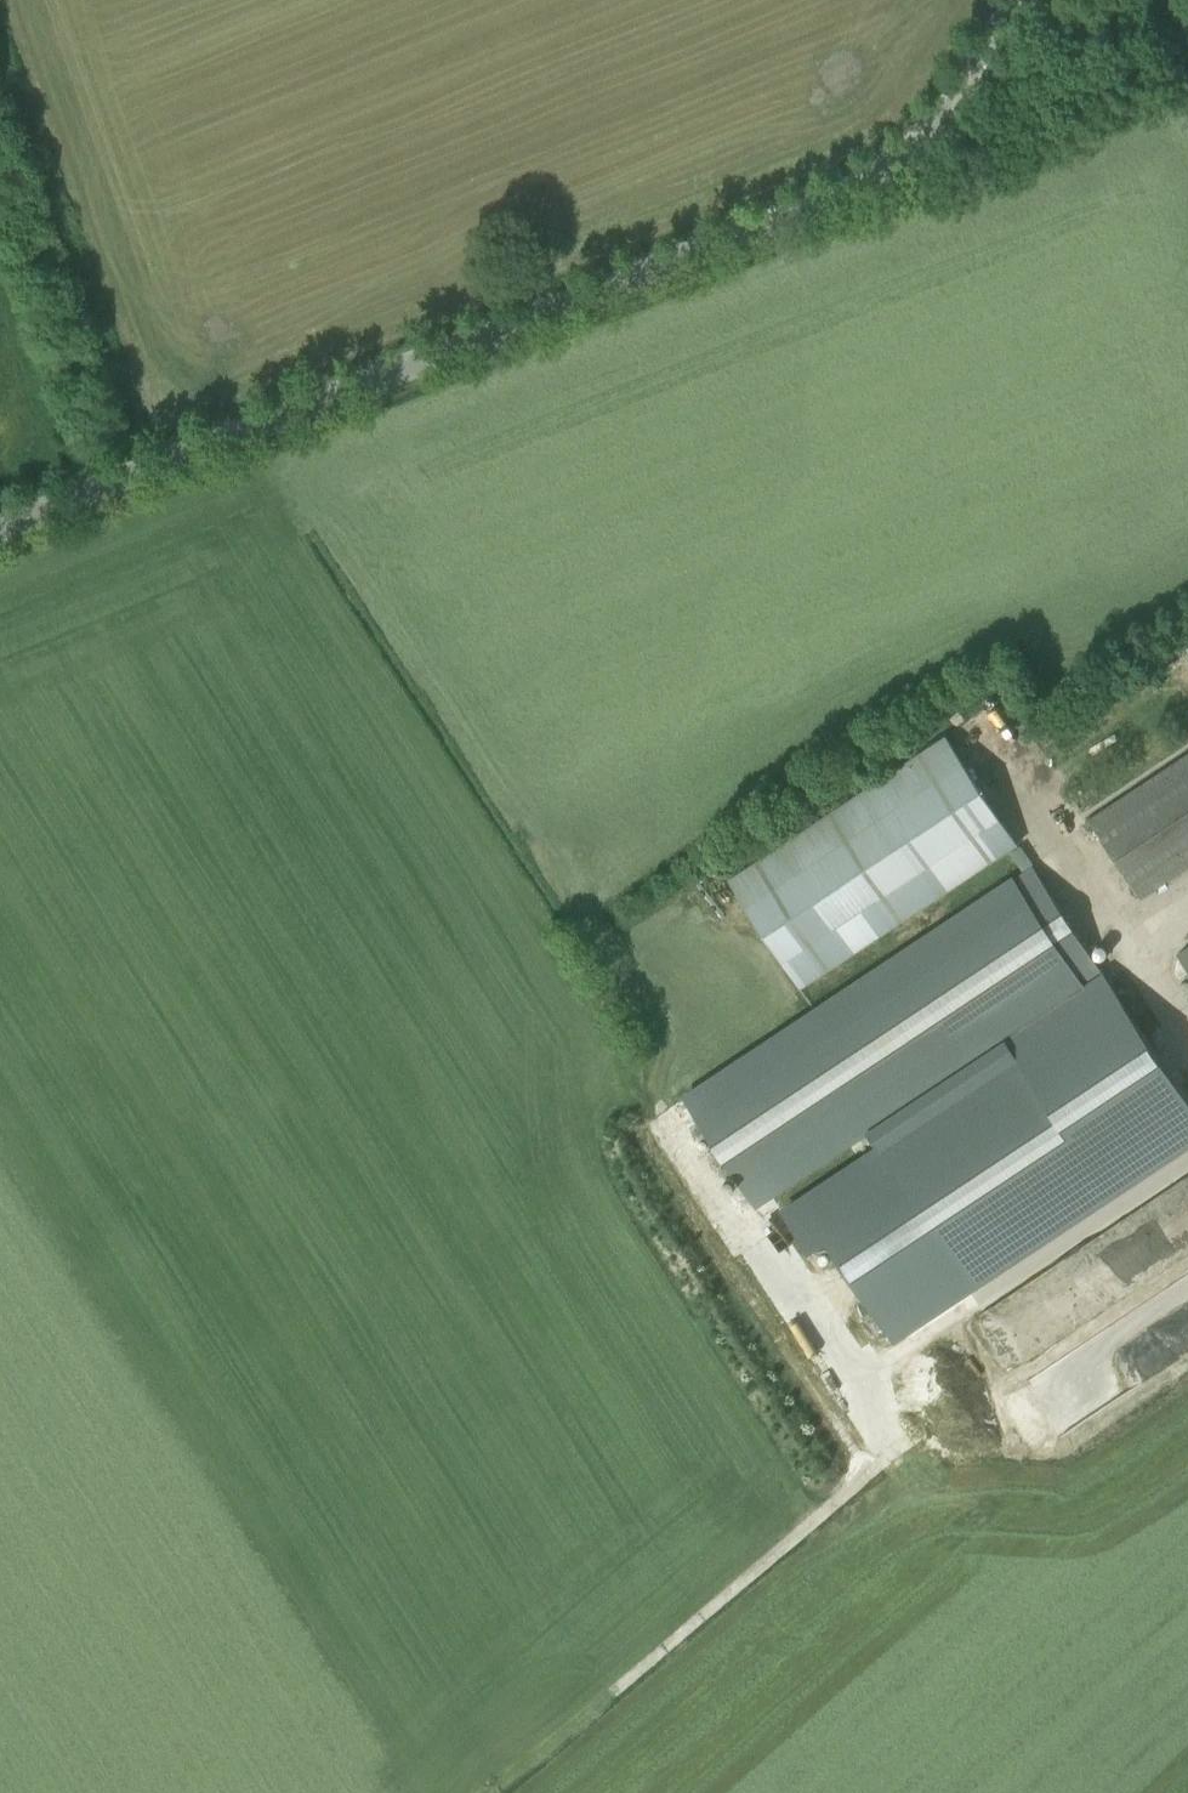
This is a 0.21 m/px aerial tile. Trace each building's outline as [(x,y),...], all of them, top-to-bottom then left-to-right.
[(727,881),(800,989),(1017,844),(944,736),(727,881)] [(1139,897),(1187,865),(1187,753),(1088,818),(1139,897)] [(682,1097),(754,1206),(866,1131),(878,1149),(859,1162),(887,1204),(906,1191),(972,1291),(1187,1148),(1187,1103),(1103,975),(1031,866),(810,1012),(682,1097)] [(1187,970),(1187,947),(1177,954),(1187,970)]
